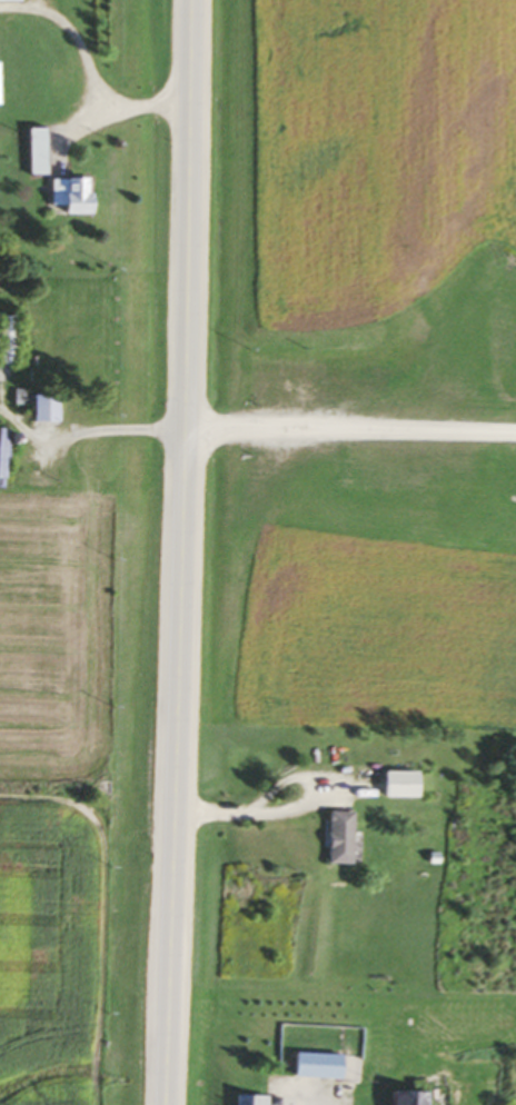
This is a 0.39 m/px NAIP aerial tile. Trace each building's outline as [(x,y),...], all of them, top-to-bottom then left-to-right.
[(51,130),(34,130),(34,176),(51,176),(51,130)] [(72,215),(98,215),(99,180),(56,179),(55,207),(72,207),(72,215)] [(31,391),(17,392),(17,405),(32,404),(31,391)] [(62,422),(62,395),(37,395),(37,422),(62,422)] [(0,428),(0,478),(11,478),(12,428),(0,428)] [(394,772),(394,798),(428,798),(428,772),(394,772)] [(335,813),(335,864),(360,864),(360,813),(335,813)] [(300,1079),(350,1080),(351,1056),(301,1054),(300,1079)] [(437,1093),(403,1093),(402,1104),(436,1104),(437,1093)] [(239,1104),(267,1104),(267,1097),(239,1097),(239,1104)]
